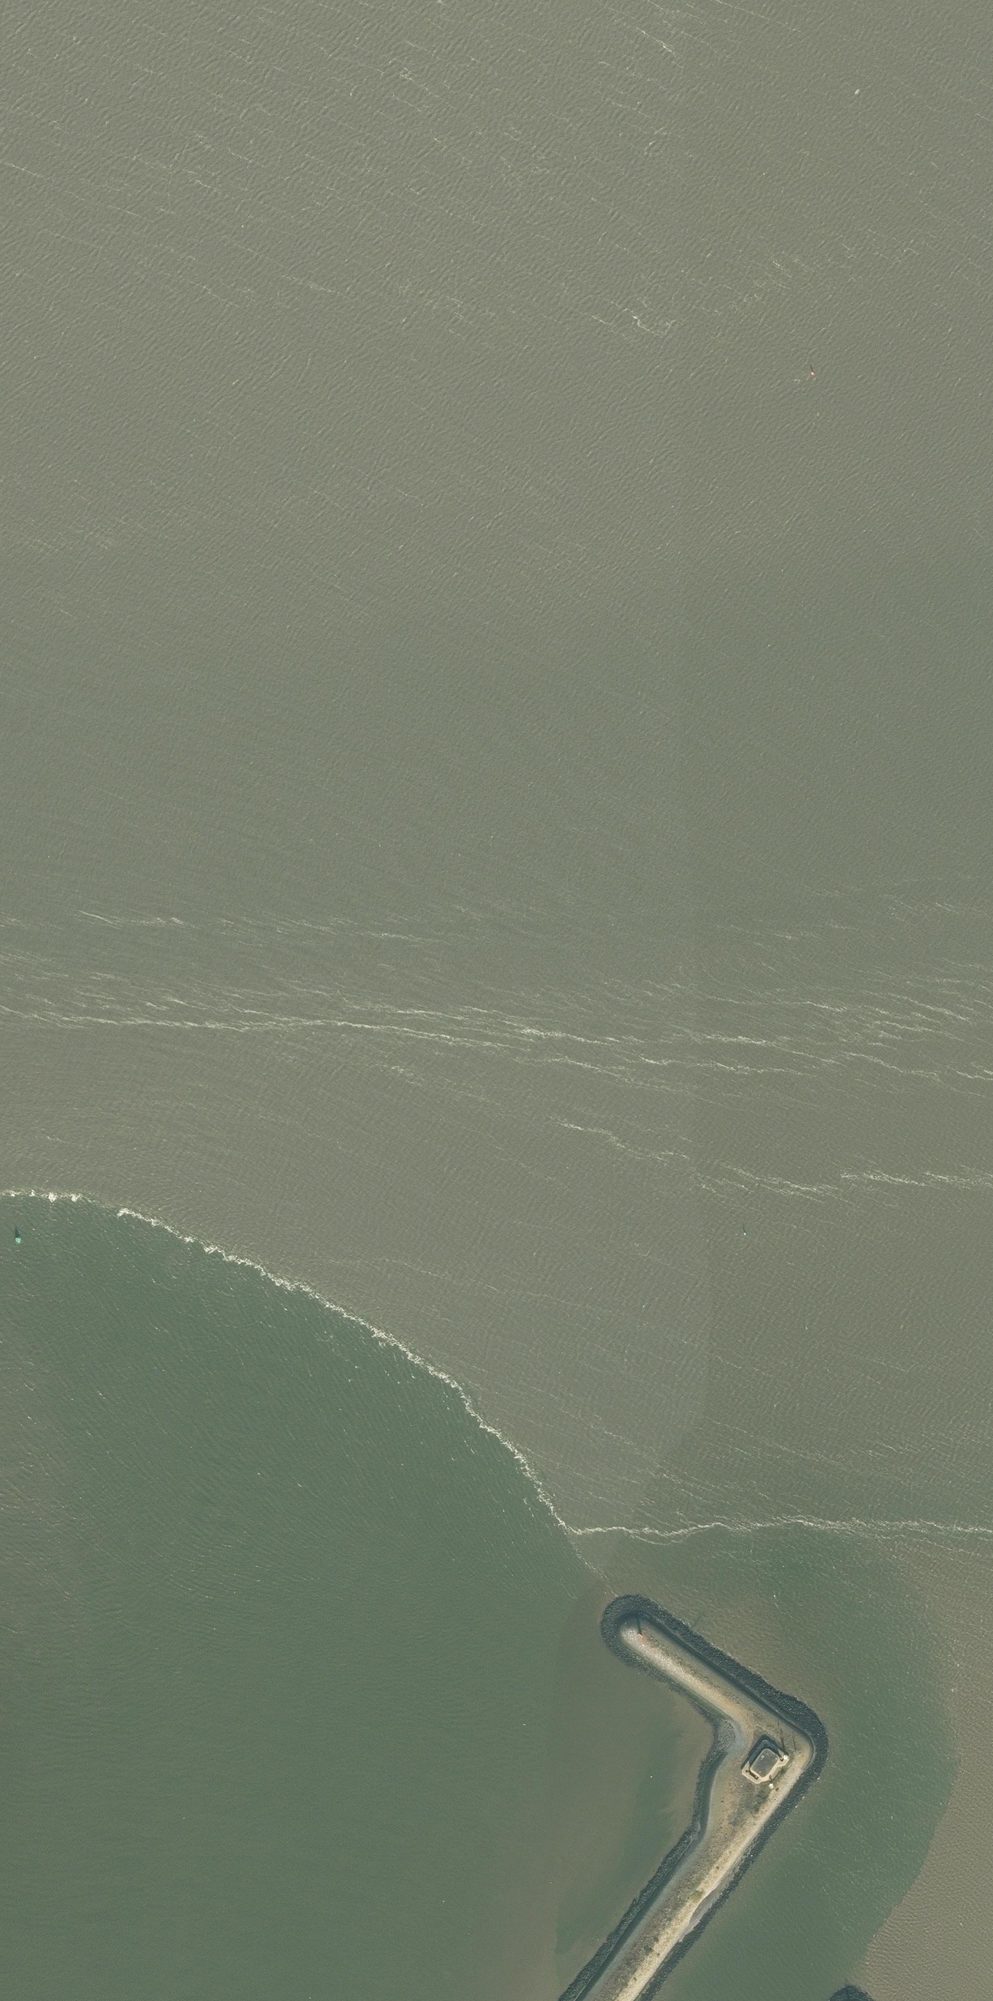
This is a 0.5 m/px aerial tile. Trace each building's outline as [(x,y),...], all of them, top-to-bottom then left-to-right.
[(789,1756),(764,1738),(739,1773),(755,1783),(774,1779),(789,1756)]
